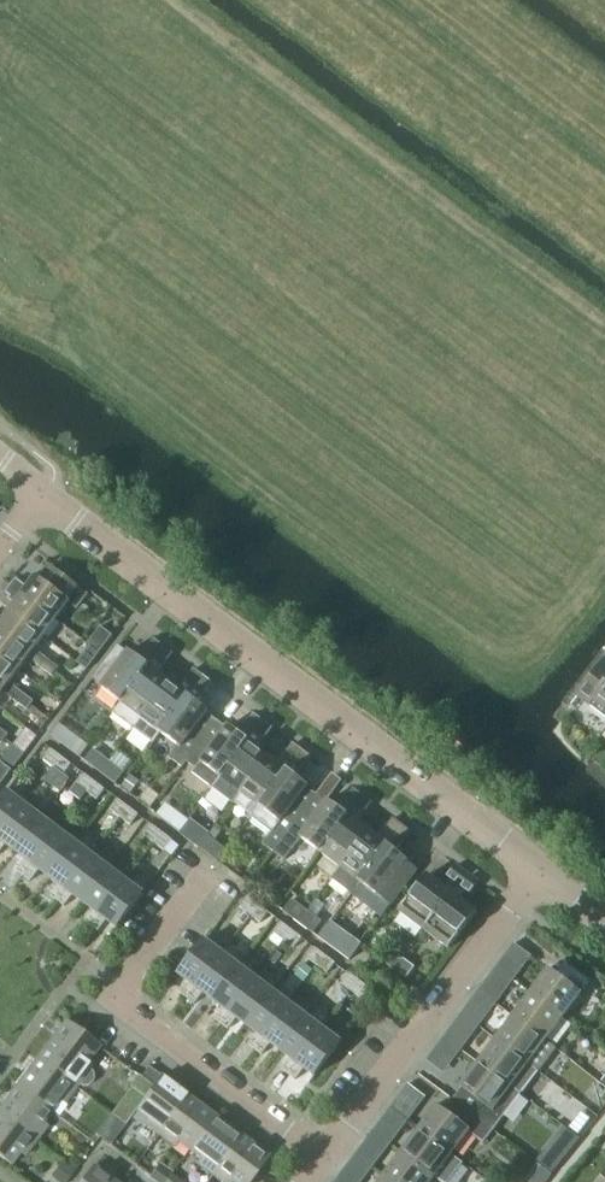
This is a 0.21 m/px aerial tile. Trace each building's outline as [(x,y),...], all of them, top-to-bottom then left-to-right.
[(57,619),(80,589),(49,567),(40,580),(36,577),(28,588),(16,579),(12,585),(57,619)] [(44,637),(57,619),(12,585),(6,593),(17,602),(10,612),(44,637)] [(44,637),(10,612),(3,622),(0,620),(0,629),(33,654),(29,659),(42,668),(48,660),(35,650),(44,637)] [(101,652),(112,636),(100,628),(89,643),(101,652)] [(29,659),(33,654),(0,629),(0,656),(19,671),(28,658),(29,659)] [(124,704),(166,647),(156,639),(141,659),(130,651),(128,653),(119,645),(94,677),(104,685),(102,687),(122,703),(124,704)] [(86,671),(101,652),(89,643),(87,644),(90,646),(76,664),(86,671)] [(132,728),(169,680),(159,673),(174,653),(166,647),(124,704),(122,703),(113,714),(132,728)] [(19,671),(0,656),(0,682),(8,688),(4,693),(16,702),(23,693),(9,683),(19,671)] [(48,660),(42,668),(53,677),(59,668),(48,660)] [(603,664),(578,697),(604,718),(604,666),(603,664)] [(161,732),(204,676),(195,669),(180,689),(169,680),(132,728),(153,744),(161,732)] [(219,721),(208,713),(209,711),(199,702),(213,683),(204,676),(161,732),(180,746),(171,759),(182,768),(187,762),(219,721)] [(23,693),(16,702),(27,710),(34,702),(23,693)] [(213,790),(265,722),(255,714),(240,734),(229,726),(227,728),(219,721),(187,762),(197,770),(193,776),(213,790)] [(241,793),(269,756),(259,748),(273,728),(265,722),(213,790),(232,804),(241,792),(241,793)] [(2,744),(9,735),(0,729),(0,742),(2,744)] [(261,808),(304,751),(294,744),(279,764),(269,756),(241,793),(261,808)] [(53,768),(61,757),(51,750),(43,760),(53,768)] [(108,761),(94,750),(85,762),(99,773),(108,761)] [(261,808),(253,819),(272,833),(263,844),(275,853),(306,811),(318,796),(317,795),(307,788),(309,786),(298,778),(313,758),(304,751),(261,808)] [(64,775),(72,765),(61,757),(53,768),(64,775)] [(99,773),(115,785),(124,773),(108,761),(99,773)] [(8,774),(0,768),(0,786),(8,774)] [(87,793),(95,782),(85,775),(77,785),(87,793)] [(97,801),(105,790),(95,782),(87,793),(97,801)] [(322,854),(364,797),(354,789),(340,809),(329,801),(327,803),(318,796),(275,853),(285,860),(302,838),(322,854)] [(25,806),(7,792),(0,802),(0,839),(25,806)] [(342,869),(370,832),(358,823),(373,803),(364,797),(322,854),(342,869)] [(121,818),(128,808),(118,800),(110,811),(121,818)] [(42,818),(25,806),(0,839),(0,853),(6,845),(16,852),(42,818)] [(131,826),(139,815),(128,808),(121,818),(131,826)] [(24,877),(58,831),(42,818),(16,852),(26,860),(17,871),(24,877)] [(361,883),(403,826),(394,819),(379,839),(370,832),(342,869),(361,883)] [(154,843),(161,832),(152,825),(144,836),(154,843)] [(361,883),(351,896),(381,918),(417,871),(406,863),(408,861),(397,852),(412,833),(403,826),(361,883)] [(50,878),(75,843),(58,831),(24,877),(31,882),(40,870),(50,878)] [(164,851),(172,841),(161,832),(154,843),(164,851)] [(199,848),(219,863),(227,851),(208,837),(199,848)] [(58,902),(92,856),(75,843),(50,878),(59,885),(51,897),(58,902)] [(83,903),(109,869),(92,856),(58,902),(65,907),(73,895),(83,903)] [(466,872),(457,865),(449,877),(457,883),(466,872)] [(91,927),(126,881),(109,869),(83,903),(93,910),(84,922),(91,927)] [(424,932),(452,894),(427,876),(399,913),(424,932)] [(471,894),(480,882),(471,876),(463,887),(471,894)] [(118,929),(143,894),(126,881),(91,927),(98,932),(107,921),(118,929)] [(449,950),(477,913),(452,894),(424,932),(449,950)] [(251,916),(258,906),(248,898),(240,908),(251,916)] [(283,912),(300,924),(308,913),(292,900),(283,912)] [(261,924),(269,913),(258,906),(251,916),(261,924)] [(321,923),(308,913),(300,924),(313,934),(321,923)] [(284,941),(292,931),(282,923),(274,934),(284,941)] [(294,949),(302,939),(292,931),(284,941),(294,949)] [(188,999),(222,954),(205,941),(179,975),(190,983),(181,994),(188,999)] [(514,944),(508,953),(525,966),(532,957),(514,944)] [(318,967),(326,956),(315,948),(308,959),(318,967)] [(395,971),(404,959),(392,951),(383,963),(395,971)] [(214,1000),(239,966),(222,954),(188,999),(195,1005),(204,993),(214,1000)] [(328,974),(336,964),(326,956),(318,967),(328,974)] [(406,980),(415,968),(404,959),(395,971),(406,980)] [(548,971),(531,993),(564,1018),(581,995),(590,982),(565,963),(555,976),(548,971)] [(222,1025),(256,979),(239,966),(214,1000),(223,1008),(215,1019),(222,1025)] [(496,968),(490,977),(507,990),(514,981),(496,968)] [(351,992),(360,982),(349,974),(341,984),(351,992)] [(247,1026),(273,992),(256,979),(222,1025),(229,1030),(237,1018),(247,1026)] [(362,1000),(369,989),(360,982),(351,992),(362,1000)] [(479,991),(472,1000),(490,1013),(497,1004),(479,991)] [(255,1050),(290,1004),(273,992),(247,1026),(257,1033),(248,1045),(255,1050)] [(531,993),(514,1016),(546,1041),(564,1018),(531,993)] [(281,1051),(306,1017),(290,1004),(255,1050),(262,1055),(271,1043),(281,1051)] [(461,1014),(455,1023),(473,1036),(478,1029),(479,1027),(462,1014),(461,1014)] [(513,1017),(497,1039),(539,1071),(556,1049),(546,1042),(546,1041),(514,1016),(513,1017)] [(289,1075),(323,1029),(306,1017),(281,1051),(291,1058),(282,1070),(289,1075)] [(92,1074),(89,1070),(91,1067),(87,1064),(99,1048),(65,1022),(37,1060),(75,1089),(77,1086),(81,1088),(84,1088),(87,1087),(91,1084),(93,1079),(92,1074)] [(315,1077),(341,1042),(323,1029),(289,1075),(296,1080),(305,1069),(315,1077)] [(444,1038),(437,1046),(455,1059),(462,1051),(444,1037),(444,1038)] [(497,1039),(479,1063),(521,1094),(538,1072),(539,1071),(497,1039)] [(64,1104),(75,1089),(37,1060),(17,1087),(51,1112),(59,1100),(64,1104)] [(462,1089),(454,1100),(494,1131),(521,1094),(479,1063),(461,1088),(462,1089)] [(139,1077),(129,1090),(143,1100),(152,1088),(140,1078),(139,1077)] [(159,1136),(187,1098),(160,1077),(152,1088),(143,1100),(135,1111),(147,1120),(144,1125),(159,1136)] [(408,1085),(402,1094),(419,1107),(426,1098),(408,1085)] [(51,1112),(17,1087),(0,1109),(0,1116),(35,1142),(46,1127),(42,1124),(51,1112)] [(189,1151),(214,1118),(187,1098),(159,1136),(174,1147),(177,1143),(189,1151)] [(437,1106),(420,1130),(452,1154),(468,1133),(469,1133),(484,1144),(494,1131),(454,1100),(445,1112),(437,1106)] [(390,1109),(384,1118),(401,1131),(408,1122),(390,1109)] [(35,1142),(0,1116),(0,1158),(10,1166),(19,1154),(24,1157),(35,1142)] [(124,1126),(111,1116),(106,1123),(119,1132),(124,1126)] [(212,1176),(241,1138),(214,1118),(189,1151),(201,1160),(197,1165),(212,1176)] [(563,1127),(536,1162),(552,1175),(580,1140),(563,1127)] [(402,1153),(435,1177),(434,1178),(439,1181),(450,1181),(463,1164),(451,1155),(452,1154),(420,1130),(404,1150),(402,1153)] [(373,1132),(366,1141),(384,1154),(391,1145),(373,1132)] [(212,1176),(220,1181),(250,1181),(268,1158),(241,1138),(212,1176)] [(385,1176),(393,1181),(431,1181),(434,1178),(435,1177),(402,1153),(385,1176)] [(355,1155),(349,1164),(366,1177),(369,1174),(373,1168),(356,1155),(355,1155)] [(93,1167),(82,1181),(112,1181),(93,1167)]
